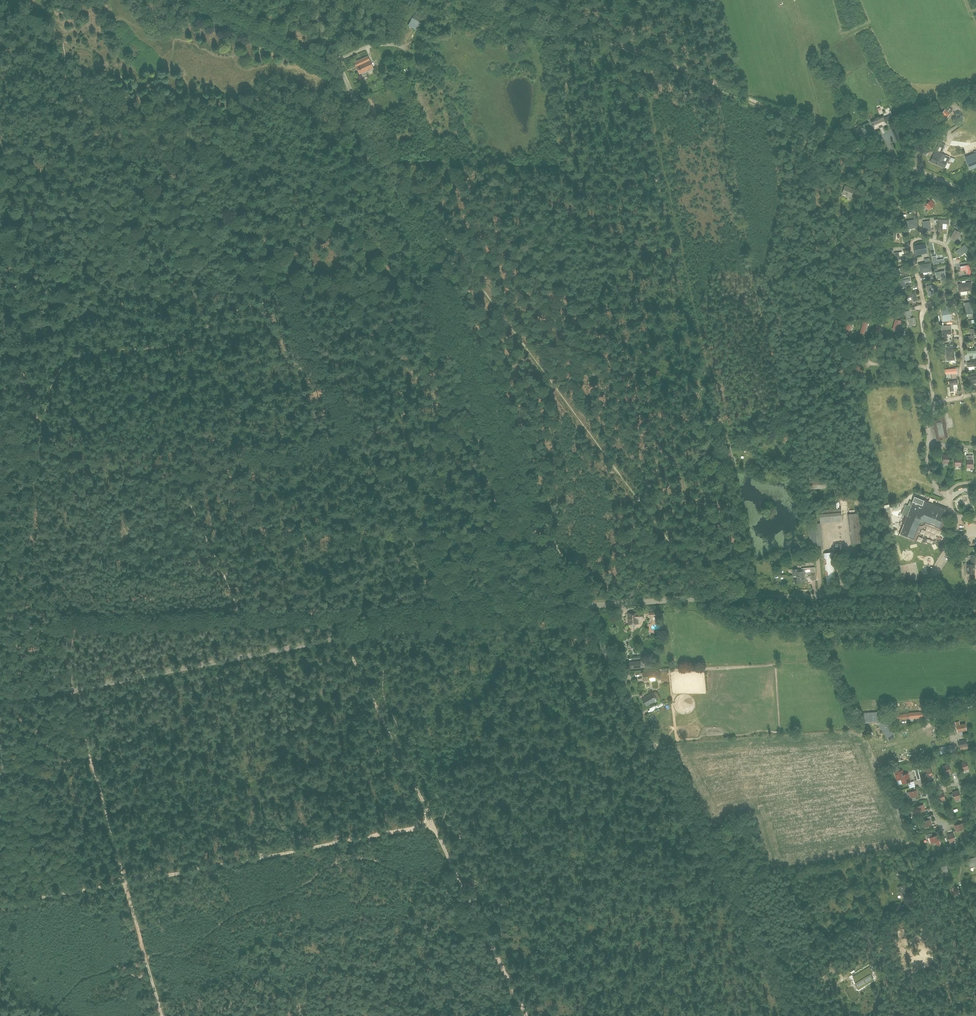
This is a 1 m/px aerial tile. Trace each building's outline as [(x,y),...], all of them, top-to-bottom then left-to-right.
[(423,16),(416,13),(415,14),(414,14),(410,20),(420,26),(424,19),(422,18),(423,16)] [(356,66),(369,60),(367,56),(357,61),(354,62),(356,66)] [(359,74),(373,68),(369,60),(356,66),(357,68),(356,69),(357,71),(358,71),(359,74)] [(944,121),(952,111),(947,106),(939,117),(944,121)] [(884,118),(883,116),(879,118),(878,117),(875,118),(875,119),(871,121),(872,125),(873,126),(875,129),(879,127),(879,128),(883,127),(882,126),(887,124),(885,121),(889,120),(887,116),(884,118)] [(941,134),(946,131),(942,126),(938,129),(941,134)] [(892,131),(897,140),(902,138),(898,128),(892,131)] [(935,151),(930,162),(934,163),(945,168),(947,162),(949,161),(950,158),(950,157),(941,153),(945,144),(939,142),(935,151)] [(953,156),(957,145),(949,143),(946,153),(953,156)] [(966,158),(970,169),(975,167),(975,153),(966,158)] [(851,197),(854,189),(845,186),(842,193),(848,195),(848,196),(851,197)] [(928,210),(935,204),(931,200),(924,205),(928,210)] [(924,232),(931,231),(930,221),(922,222),(924,232)] [(957,241),(961,233),(955,230),(951,238),(957,241)] [(958,251),(962,256),(970,250),(966,245),(958,251)] [(920,273),(932,271),(930,263),(919,265),(920,273)] [(969,264),(961,266),(962,273),(966,272),(967,274),(971,273),(969,264)] [(936,279),(946,278),(944,270),(935,272),(936,279)] [(959,292),(972,290),(971,282),(958,284),(959,292)] [(966,314),(974,313),(972,301),(964,303),(966,314)] [(946,361),(955,360),(954,349),(945,349),(946,361)] [(975,383),(975,376),(968,377),(969,384),(975,383)] [(948,437),(944,414),(937,416),(938,420),(934,421),(938,441),(943,440),(943,438),(948,437)] [(789,436),(788,433),(782,434),(783,437),(782,437),(783,442),(785,441),(788,440),(790,440),(789,436)] [(725,448),(724,446),(722,447),(726,461),(731,459),(729,447),(725,448)] [(809,490),(816,489),(833,487),(832,478),(825,479),(810,480),(807,481),(809,490)] [(913,501),(923,505),(924,501),(914,497),(913,501)] [(903,524),(899,534),(909,538),(908,540),(912,541),(915,542),(920,528),(921,529),(926,526),(927,525),(941,531),(947,515),(946,515),(944,514),(946,509),(946,508),(925,499),(924,501),(923,505),(913,501),(907,516),(903,524)] [(840,509),(820,510),(821,522),(841,521),(840,509)] [(810,530),(811,549),(822,548),(821,529),(819,530),(818,524),(812,525),(812,530),(810,530)] [(826,582),(837,581),(834,552),(823,553),(826,582)] [(968,573),(968,574),(971,574),(971,573),(974,573),(974,569),(975,569),(974,561),(975,561),(975,555),(971,555),(971,562),(969,562),(969,564),(967,565),(967,573),(968,573)] [(799,569),(792,569),(792,572),(793,575),(797,574),(797,582),(804,582),(804,580),(806,580),(806,577),(810,577),(810,578),(811,578),(811,580),(816,579),(815,573),(815,567),(806,568),(802,568),(802,569),(799,569)] [(637,613),(637,612),(628,613),(629,624),(638,623),(638,619),(644,618),(643,613),(637,613)] [(664,643),(671,638),(667,633),(664,635),(664,636),(660,638),(664,643)] [(661,678),(660,670),(642,673),(643,680),(649,679),(649,678),(655,677),(655,679),(661,678)] [(646,706),(657,700),(653,692),(642,698),(646,706)] [(880,712),(864,713),(865,722),(880,721),(878,723),(887,737),(893,734),(887,724),(888,723),(885,718),(884,719),(883,716),(882,713),(880,714),(880,712)] [(960,724),(959,721),(955,722),(958,732),(967,730),(965,723),(960,724)] [(968,748),(968,746),(967,739),(958,741),(959,748),(960,748),(961,750),(968,748)] [(941,754),(955,751),(954,744),(939,747),(941,754)] [(945,774),(951,772),(949,766),(951,765),(950,763),(948,763),(948,765),(943,766),(945,774)] [(910,781),(908,773),(904,774),(902,770),(894,772),(897,780),(901,778),(902,784),(910,781)] [(908,792),(907,792),(909,801),(915,800),(914,796),(917,795),(916,790),(915,790),(911,791),(908,792)] [(922,804),(912,807),(914,813),(924,810),(922,804)] [(956,831),(964,829),(966,828),(964,822),(955,825),(956,831)] [(931,843),(936,842),(937,845),(939,844),(938,841),(937,835),(932,836),(931,833),(926,835),(927,838),(929,838),(931,843)] [(975,866),(975,856),(968,859),(970,867),(975,866),(975,867),(975,866)] [(948,873),(946,865),(939,868),(940,874),(944,873),(945,874),(948,873)] [(910,892),(906,884),(898,887),(902,896),(910,892)] [(951,895),(959,893),(957,886),(949,888),(951,895)] [(867,978),(866,977),(871,974),(872,973),(869,968),(855,976),(857,980),(858,981),(856,982),(857,984),(858,984),(860,987),(863,985),(866,983),(869,981),(867,978)]
